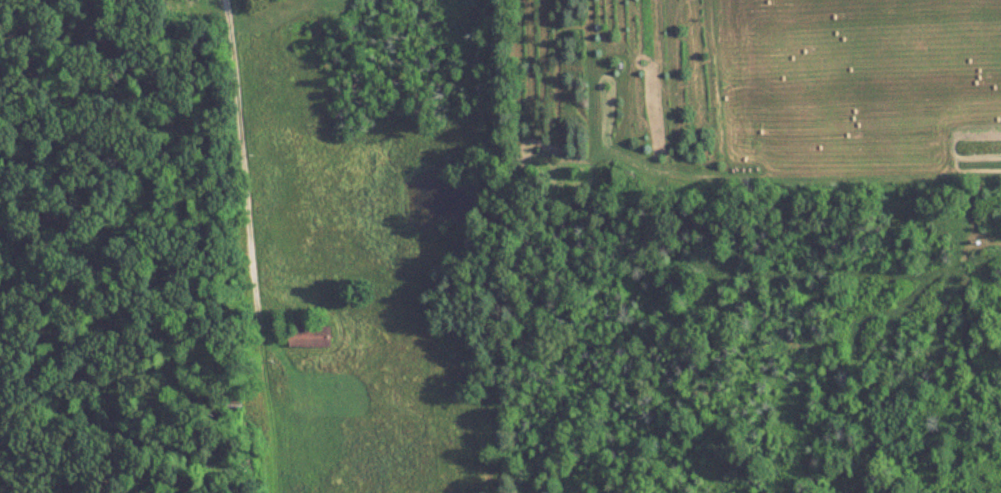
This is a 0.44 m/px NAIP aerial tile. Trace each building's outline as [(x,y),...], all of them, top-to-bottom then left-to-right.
[(334,345),(334,324),(292,324),(292,345),(334,345)]
